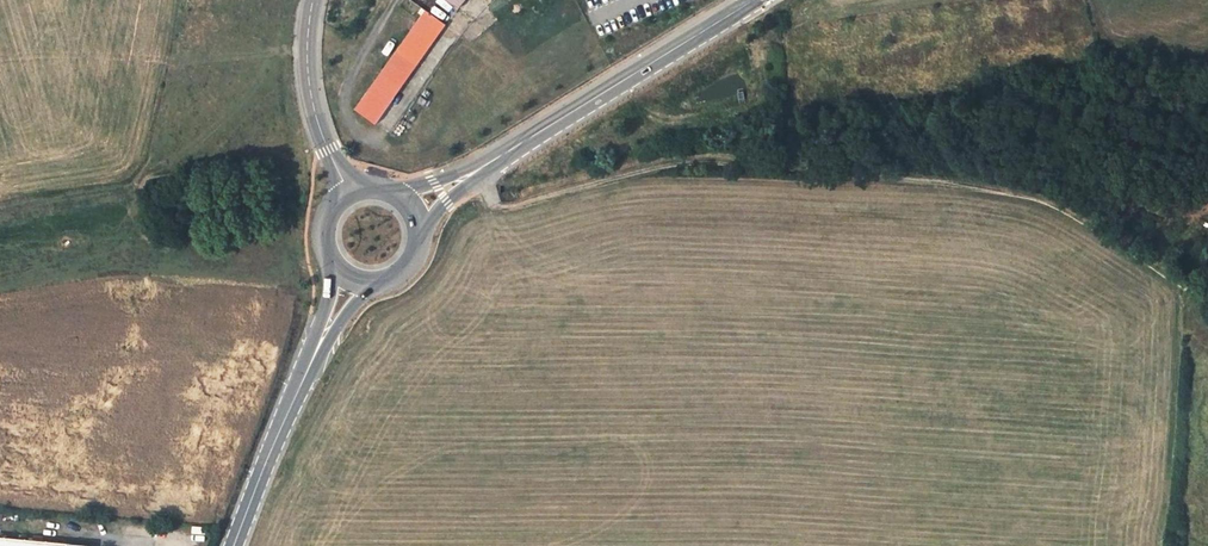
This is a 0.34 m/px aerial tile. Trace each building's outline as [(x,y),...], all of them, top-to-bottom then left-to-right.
[(460,8),(466,0),(449,0),(460,8)] [(476,8),(471,12),(475,17),(480,12),(476,8)] [(445,24),(426,10),(383,72),(402,86),(445,24)] [(93,532),(0,523),(0,545),(92,545),(93,532)]
